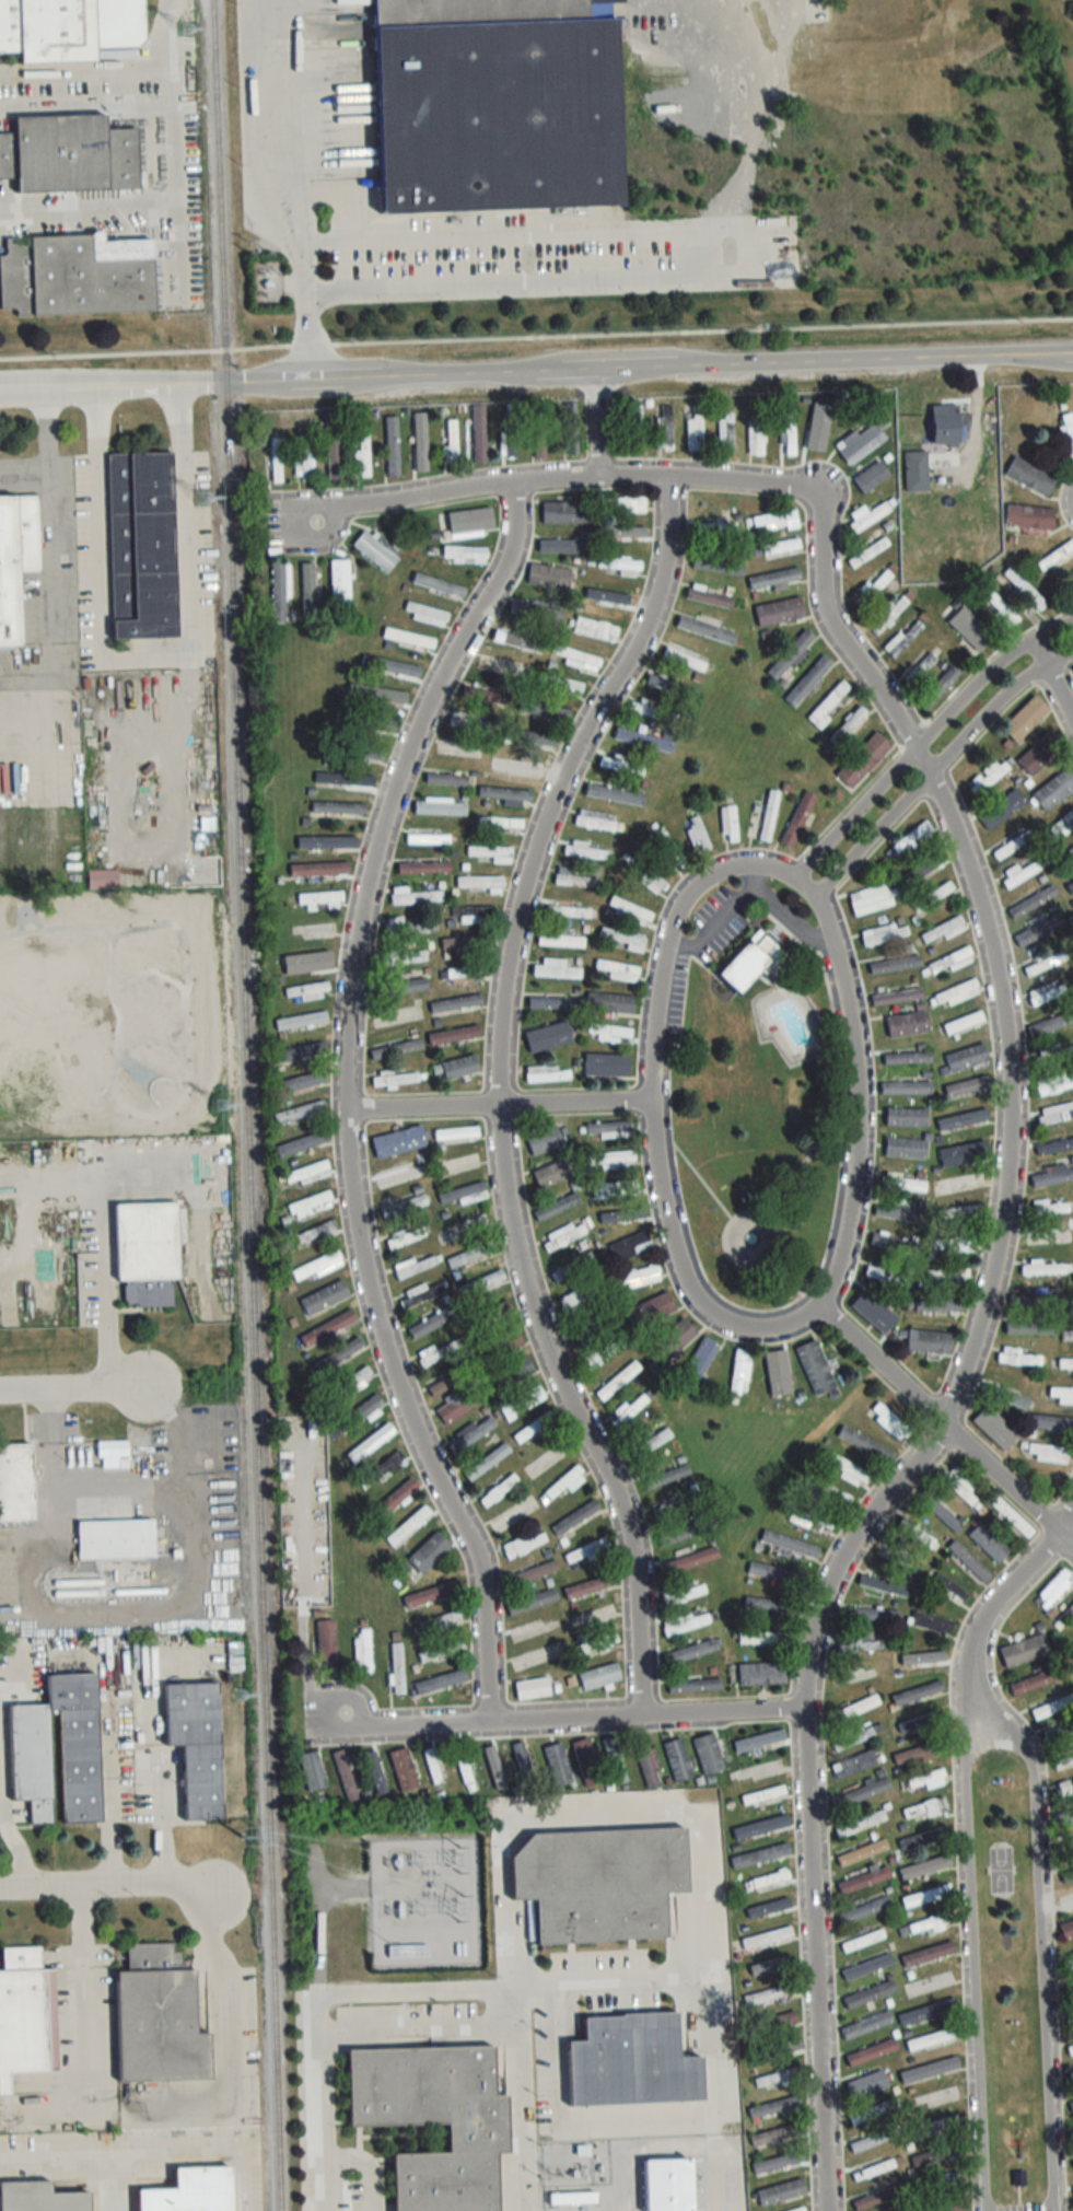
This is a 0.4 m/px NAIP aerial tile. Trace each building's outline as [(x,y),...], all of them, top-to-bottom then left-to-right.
[(22,52),(22,63),(97,60),(97,48),(144,47),(143,0),(0,0),(0,52),(22,52)] [(579,113),(618,22),(618,17),(585,18),(610,0),(377,0),(379,214),(652,212),(579,113)] [(107,129),(106,114),(15,117),(15,133),(0,133),(0,178),(17,177),(17,192),(139,189),(138,128),(107,129)] [(103,234),(5,237),(5,255),(0,255),(0,308),(15,308),(15,315),(155,312),(153,239),(103,241),(103,234)] [(578,455),(578,403),(565,403),(565,455),(578,455)] [(486,463),(486,405),(473,405),(473,463),(486,463)] [(643,405),(627,405),(627,451),(643,451),(643,405)] [(933,405),(933,444),(958,444),(958,405),(933,405)] [(665,448),(665,432),(672,432),(672,407),(657,407),(657,448),(665,448)] [(504,412),(504,457),(516,457),(516,412),(504,412)] [(749,456),(765,456),(765,412),(749,412),(749,456)] [(784,412),(784,455),(795,455),(795,412),(784,412)] [(703,450),(703,413),(688,413),(688,450),(703,450)] [(1058,427),(1068,461),(1072,459),(1072,424),(1070,413),(1060,416),(1063,426),(1058,427)] [(387,475),(398,475),(398,416),(387,416),(387,475)] [(718,416),(718,453),(733,453),(733,416),(718,416)] [(328,420),(327,479),(341,480),(342,421),(328,420)] [(446,462),(457,462),(457,420),(446,420),(446,462)] [(834,445),(849,466),(887,439),(875,422),(858,434),(855,430),(834,445)] [(370,476),(369,433),(359,434),(359,450),(354,450),(354,476),(370,476)] [(296,481),(311,481),(311,436),(296,436),(296,481)] [(271,481),(280,481),(280,439),(271,439),(271,481)] [(905,491),(927,491),(927,451),(905,451),(905,491)] [(173,453),(108,454),(111,639),(177,638),(173,453)] [(1004,476),(1047,496),(1056,476),(1013,457),(1004,476)] [(890,476),(879,460),(854,477),(864,492),(890,476)] [(40,571),(38,495),(0,496),(0,647),(21,646),(19,571),(40,571)] [(647,512),(647,497),(602,497),(602,512),(647,512)] [(863,505),(851,512),(855,520),(849,524),(854,533),(891,510),(885,501),(867,512),(863,505)] [(543,502),(543,523),(590,523),(590,502),(543,502)] [(1053,529),(1055,509),(1006,505),(1005,525),(1053,529)] [(754,526),(763,525),(764,531),(799,525),(796,508),(752,516),(754,526)] [(737,521),(696,521),(696,533),(737,533),(737,521)] [(385,574),(400,557),(374,534),(372,536),(365,530),(352,544),(385,574)] [(846,559),(851,567),(889,545),(884,536),(846,559)] [(801,549),(799,537),(760,544),(762,556),(801,549)] [(1072,554),(1072,541),(1071,539),(1035,563),(1043,575),(1072,554)] [(487,563),(487,546),(443,546),(443,563),(487,563)] [(597,569),(641,570),(642,559),(598,558),(597,569)] [(349,600),(349,559),(330,559),(330,600),(349,600)] [(737,561),(694,561),(694,571),(737,571),(737,561)] [(272,622),(287,622),(287,562),(272,562),(272,622)] [(302,615),(315,615),(315,563),(302,563),(302,615)] [(529,588),(571,588),(571,566),(529,566),(529,588)] [(751,590),(801,577),(798,566),(748,578),(751,590)] [(859,589),(868,600),(893,577),(884,567),(859,589)] [(1002,574),(1039,612),(1047,604),(1010,567),(1002,574)] [(412,582),(463,599),(466,589),(415,572),(412,582)] [(686,597),(731,609),(734,598),(688,587),(686,597)] [(979,596),(1010,627),(1019,619),(987,587),(979,596)] [(980,651),(995,637),(953,594),(938,609),(980,651)] [(801,597),(755,606),(759,627),(805,617),(801,597)] [(510,612),(561,620),(562,609),(512,601),(510,612)] [(446,626),(448,611),(406,603),(403,618),(446,626)] [(676,627),(733,644),(736,633),(679,616),(676,627)] [(573,633),(616,642),(619,626),(576,617),(573,633)] [(894,659),(925,628),(914,618),(884,648),(894,659)] [(436,638),(384,629),(382,640),(434,649),(436,638)] [(765,671),(774,680),(816,638),(807,629),(765,671)] [(595,675),(601,661),(558,643),(554,653),(565,658),(564,661),(595,675)] [(706,663),(667,646),(664,655),(703,672),(706,663)] [(906,678),(914,685),(937,658),(929,651),(906,678)] [(361,666),(419,679),(422,668),(363,655),(361,666)] [(784,699),(794,707),(833,663),(823,655),(784,699)] [(916,701),(925,710),(961,674),(951,665),(916,701)] [(584,684),(548,675),(546,685),(581,694),(584,684)] [(696,687),(649,676),(646,685),(694,697),(696,687)] [(806,718),(815,727),(852,690),(842,681),(806,718)] [(408,692),(349,685),(348,697),(406,704),(408,692)] [(464,702),(496,702),(496,690),(464,690),(464,702)] [(1017,743),(1050,710),(1034,695),(1002,727),(1017,743)] [(570,711),(522,700),(519,711),(567,722),(570,711)] [(674,714),(631,701),(629,710),(672,723),(674,714)] [(823,744),(831,752),(869,714),(861,706),(823,744)] [(474,714),(451,712),(449,727),(491,731),(492,725),(473,723),(474,714)] [(370,718),(338,714),(336,726),(369,730),(370,718)] [(395,721),(377,719),(375,731),(394,734),(395,721)] [(557,737),(506,728),(504,739),(555,748),(557,737)] [(614,740),(672,752),(674,741),(616,729),(614,740)] [(893,747),(876,731),(835,775),(852,791),(893,747)] [(1017,761),(1032,777),(1063,747),(1048,731),(1017,761)] [(350,745),(348,756),(383,761),(384,750),(350,745)] [(599,766),(643,778),(645,767),(602,755),(599,766)] [(507,771),(507,774),(518,775),(518,773),(543,775),(545,763),(493,759),(492,770),(507,771)] [(968,783),(977,794),(1006,773),(997,761),(968,783)] [(1072,789),(1072,778),(1065,768),(1031,796),(1044,812),(1072,789)] [(374,775),(316,775),(315,785),(374,786),(374,775)] [(468,775),(427,775),(427,786),(468,786),(468,775)] [(585,798),(643,805),(645,793),(587,786),(585,798)] [(532,804),(533,792),(480,787),(479,799),(532,804)] [(780,793),(769,791),(759,841),(770,843),(780,793)] [(795,850),(814,795),(802,791),(783,846),(795,850)] [(464,800),(415,800),(415,815),(464,815),(464,800)] [(365,814),(365,804),(312,804),(312,814),(365,814)] [(722,808),(722,844),(737,844),(737,808),(722,808)] [(1048,828),(1056,839),(1072,827),(1072,810),(1048,828)] [(684,822),(697,855),(710,850),(698,817),(684,822)] [(522,818),(478,818),(478,829),(522,829),(522,818)] [(909,845),(912,849),(933,830),(924,820),(891,849),(897,856),(909,845)] [(687,863),(661,828),(653,834),(679,869),(687,863)] [(1034,838),(1029,830),(992,853),(997,861),(1034,838)] [(355,833),(312,833),(312,842),(355,842),(355,833)] [(449,835),(407,835),(407,845),(449,845),(449,835)] [(608,851),(586,847),(587,844),(566,840),(564,854),(606,861),(608,851)] [(511,847),(466,847),(466,857),(493,857),(493,864),(511,864),(511,847)] [(897,875),(902,886),(945,867),(940,856),(897,875)] [(639,881),(660,896),(668,884),(631,858),(625,866),(642,878),(639,881)] [(398,863),(398,873),(449,873),(449,863),(398,863)] [(290,864),(290,875),(349,875),(349,864),(290,864)] [(88,870),(88,890),(120,890),(120,870),(88,870)] [(598,878),(556,874),(554,885),(597,889),(598,878)] [(457,877),(457,889),(504,889),(504,877),(457,877)] [(913,904),(918,911),(953,890),(948,882),(913,904)] [(892,905),(885,884),(847,895),(854,917),(892,905)] [(1007,909),(1012,919),(1058,895),(1052,885),(1007,909)] [(391,887),(391,903),(442,903),(442,892),(408,892),(408,887),(391,887)] [(341,890),(298,896),(299,905),(306,904),(307,912),(343,907),(341,890)] [(653,914),(612,896),(606,909),(648,926),(653,914)] [(453,908),(453,923),(496,923),(496,908),(453,908)] [(1019,947),(1064,925),(1059,914),(1014,936),(1019,947)] [(925,946),(965,927),(959,915),(919,934),(925,946)] [(437,933),(437,921),(386,921),(386,933),(437,933)] [(860,932),(863,945),(907,937),(904,923),(860,932)] [(641,952),(645,939),(602,927),(598,940),(641,952)] [(781,952),(760,931),(718,973),(739,994),(781,952)] [(538,947),(584,947),(584,936),(538,936),(538,947)] [(485,937),(442,937),(442,948),(485,948),(485,937)] [(926,965),(932,977),(972,956),(967,945),(926,965)] [(380,956),(382,967),(426,960),(425,949),(380,956)] [(289,972),(332,967),(331,952),(287,957),(289,972)] [(1066,962),(1063,954),(1023,967),(1026,975),(1066,962)] [(870,974),(921,966),(919,955),(868,963),(870,974)] [(566,959),(542,959),(542,966),(533,966),(533,977),(580,977),(580,968),(566,968),(566,959)] [(640,967),(596,960),(593,975),(637,983),(640,967)] [(486,975),(485,966),(446,970),(447,979),(486,975)] [(428,991),(426,977),(376,982),(378,996),(428,991)] [(1064,994),(1058,980),(1027,992),(1032,1006),(1064,994)] [(979,995),(975,981),(933,993),(936,1006),(979,995)] [(870,996),(872,1007),(923,998),(921,987),(870,996)] [(588,1012),(634,1014),(635,996),(589,993),(588,1012)] [(483,1007),(482,996),(431,1001),(432,1012),(483,1007)] [(529,1009),(580,1009),(580,997),(529,997),(529,1009)] [(1028,1029),(1033,1040),(1072,1022),(1072,1009),(1028,1029)] [(275,1020),(277,1031),(328,1022),(326,1011),(275,1020)] [(941,1025),(945,1036),(984,1022),(980,1011),(941,1025)] [(886,1016),(888,1037),(928,1034),(926,1012),(886,1016)] [(597,1035),(596,1042),(630,1045),(631,1029),(588,1025),(587,1034),(597,1035)] [(482,1038),(480,1026),(428,1033),(430,1045),(482,1038)] [(422,1042),(371,1044),(371,1056),(423,1053),(422,1042)] [(275,1052),(277,1063),(326,1054),(324,1043),(275,1052)] [(950,1074),(989,1061),(983,1043),(944,1056),(950,1074)] [(1064,1057),(1057,1043),(1035,1053),(1042,1068),(1064,1057)] [(480,1072),(476,1054),(441,1064),(445,1081),(480,1072)] [(884,1054),(884,1064),(930,1064),(930,1054),(884,1054)] [(326,1082),(323,1070),(278,1082),(281,1094),(326,1082)] [(418,1083),(417,1070),(372,1075),(374,1087),(418,1083)] [(574,1082),(574,1072),(527,1072),(527,1082),(574,1082)] [(1034,1083),(1039,1098),(1072,1087),(1072,1085),(1069,1072),(1034,1083)] [(989,1088),(986,1075),(943,1087),(946,1100),(989,1088)] [(931,1095),(931,1082),(881,1082),(881,1095),(931,1095)] [(327,1111),(323,1100),(273,1114),(277,1125),(327,1111)] [(1039,1126),(1072,1120),(1072,1103),(1037,1109),(1039,1126)] [(927,1109),(885,1109),(885,1127),(927,1127),(927,1109)] [(985,1113),(949,1115),(950,1127),(985,1125),(985,1113)] [(627,1123),(583,1123),(583,1137),(627,1137),(627,1123)] [(533,1156),(564,1144),(557,1124),(526,1136),(533,1156)] [(429,1147),(424,1126),(372,1137),(377,1158),(429,1147)] [(436,1142),(479,1138),(478,1126),(435,1130),(436,1142)] [(276,1146),(279,1158),(328,1142),(325,1131),(276,1146)] [(927,1140),(886,1139),(885,1158),(926,1159),(927,1140)] [(937,1147),(939,1167),(981,1164),(979,1143),(937,1147)] [(589,1153),(589,1169),(635,1169),(635,1153),(589,1153)] [(539,1189),(578,1173),(572,1157),(532,1172),(539,1189)] [(331,1173),(326,1159),(284,1174),(289,1187),(331,1173)] [(1030,1174),(1032,1187),(1072,1181),(1072,1169),(1030,1174)] [(926,1181),(883,1176),(882,1188),(925,1192),(926,1181)] [(935,1178),(935,1191),(984,1190),(983,1177),(935,1178)] [(439,1194),(442,1204),(459,1199),(461,1206),(488,1197),(483,1181),(439,1194)] [(636,1197),(636,1182),(589,1182),(590,1198),(636,1197)] [(334,1204),(327,1189),(287,1207),(294,1222),(334,1204)] [(580,1202),(575,1192),(533,1213),(538,1223),(580,1202)] [(380,1208),(384,1219),(432,1204),(429,1193),(380,1208)] [(1032,1202),(1032,1214),(1068,1214),(1068,1202),(1032,1202)] [(116,1204),(117,1282),(124,1282),(124,1305),(167,1305),(167,1289),(163,1289),(163,1281),(179,1281),(178,1203),(116,1204)] [(927,1215),(876,1205),(874,1215),(925,1225),(927,1215)] [(936,1208),(937,1218),(981,1217),(981,1207),(936,1208)] [(640,1222),(640,1210),(614,1210),(614,1222),(640,1222)] [(490,1228),(486,1215),(437,1230),(441,1243),(490,1228)] [(548,1253),(587,1230),(581,1219),(541,1241),(548,1253)] [(291,1238),(297,1250),(337,1232),(331,1220),(291,1238)] [(385,1239),(388,1248),(430,1236),(427,1228),(385,1239)] [(1063,1240),(1061,1228),(1027,1231),(1028,1244),(1063,1240)] [(609,1243),(614,1260),(653,1248),(647,1231),(609,1243)] [(918,1242),(872,1233),(870,1245),(916,1254),(918,1242)] [(976,1238),(929,1238),(929,1251),(976,1251),(976,1238)] [(498,1250),(494,1239),(446,1259),(450,1270),(498,1250)] [(290,1271),(297,1285),(343,1263),(337,1250),(290,1271)] [(550,1274),(556,1284),(595,1260),(589,1250),(550,1274)] [(399,1281),(438,1264),(434,1255),(415,1263),(413,1258),(392,1267),(399,1281)] [(891,1268),(868,1263),(865,1276),(909,1287),(911,1278),(890,1273),(891,1268)] [(661,1281),(658,1266),(616,1274),(619,1289),(661,1281)] [(965,1279),(965,1271),(925,1271),(925,1279),(965,1279)] [(567,1315),(602,1291),(594,1278),(558,1302),(567,1315)] [(350,1299),(344,1282),(300,1297),(307,1315),(350,1299)] [(402,1309),(444,1294),(441,1284),(427,1289),(425,1284),(404,1291),(407,1299),(400,1302),(402,1309)] [(882,1336),(897,1320),(866,1290),(851,1305),(882,1336)] [(628,1309),(637,1328),(676,1310),(667,1291),(628,1309)] [(1060,1294),(1013,1294),(1013,1304),(1060,1304),(1060,1294)] [(964,1312),(964,1300),(915,1300),(915,1312),(964,1312)] [(500,1316),(497,1306),(477,1312),(480,1322),(500,1316)] [(407,1330),(413,1341),(456,1318),(450,1307),(407,1330)] [(300,1338),(306,1349),(357,1320),(351,1309),(300,1338)] [(609,1321),(601,1310),(573,1330),(581,1340),(609,1321)] [(696,1332),(682,1318),(661,1339),(675,1353),(696,1332)] [(1006,1335),(1056,1335),(1056,1323),(1006,1323),(1006,1335)] [(525,1346),(517,1329),(480,1347),(488,1364),(525,1346)] [(1062,1330),(1062,1341),(1072,1341),(1072,1330),(1062,1330)] [(951,1333),(907,1331),(906,1352),(951,1354),(951,1333)] [(312,1367),(319,1377),(365,1347),(358,1337),(312,1367)] [(589,1373),(623,1348),(616,1337),(581,1363),(589,1373)] [(683,1372),(698,1381),(719,1346),(704,1337),(683,1372)] [(416,1355),(424,1369),(462,1348),(457,1339),(435,1351),(433,1346),(416,1355)] [(815,1397),(836,1388),(816,1340),(796,1348),(815,1397)] [(1020,1348),(998,1348),(998,1364),(1041,1364),(1041,1355),(1020,1355),(1020,1348)] [(747,1350),(731,1351),(734,1395),(749,1394),(747,1350)] [(765,1352),(770,1402),(784,1401),(778,1351),(765,1352)] [(499,1392),(536,1374),(527,1357),(490,1375),(499,1392)] [(1058,1369),(1072,1369),(1072,1359),(1058,1359),(1058,1369)] [(594,1395),(602,1403),(641,1368),(633,1360),(594,1395)] [(428,1387),(433,1397),(468,1378),(463,1368),(428,1387)] [(352,1393),(367,1386),(364,1380),(371,1376),(368,1369),(331,1387),(335,1396),(351,1389),(352,1393)] [(981,1392),(1025,1410),(1029,1400),(986,1382),(981,1392)] [(436,1411),(446,1425),(485,1401),(474,1383),(444,1401),(446,1404),(436,1411)] [(507,1422),(546,1399),(537,1385),(498,1408),(507,1422)] [(1057,1397),(1057,1404),(1072,1404),(1072,1388),(1048,1388),(1048,1397),(1057,1397)] [(330,1428),(338,1438),(384,1404),(376,1393),(330,1428)] [(608,1419),(615,1429),(647,1405),(640,1396),(608,1419)] [(867,1414),(901,1441),(911,1429),(876,1402),(867,1414)] [(512,1437),(518,1445),(555,1421),(549,1412),(512,1437)] [(449,1448),(458,1458),(495,1422),(486,1413),(449,1448)] [(1032,1413),(1030,1425),(1072,1431),(1072,1418),(1032,1413)] [(346,1455),(353,1465),(396,1433),(388,1423),(346,1455)] [(894,1451),(843,1426),(838,1436),(889,1461),(894,1451)] [(672,1438),(668,1429),(632,1448),(636,1457),(672,1438)] [(523,1467),(531,1479),(571,1452),(563,1441),(523,1467)] [(129,1458),(129,1442),(97,1442),(97,1458),(129,1458)] [(1025,1458),(1068,1464),(1070,1448),(1028,1442),(1025,1458)] [(34,1521),(33,1444),(0,1445),(0,1522),(34,1521)] [(469,1480),(512,1453),(506,1444),(463,1470),(469,1480)] [(364,1479),(373,1488),(405,1458),(397,1449),(364,1479)] [(871,1474),(827,1449),(821,1459),(865,1484),(871,1474)] [(691,1475),(687,1464),(643,1480),(646,1490),(691,1475)] [(550,1501),(566,1486),(570,1491),(585,1476),(576,1465),(544,1494),(550,1501)] [(970,1506),(977,1499),(969,1491),(974,1487),(952,1466),(940,1478),(970,1506)] [(480,1502),(488,1509),(518,1480),(511,1472),(480,1502)] [(803,1482),(846,1508),(851,1499),(808,1473),(803,1482)] [(376,1526),(417,1485),(408,1476),(367,1517),(376,1526)] [(961,1525),(926,1490),(919,1497),(954,1532),(961,1525)] [(652,1509),(655,1519),(703,1503),(699,1492),(652,1509)] [(1026,1539),(1033,1531),(998,1496),(990,1503),(1026,1539)] [(539,1507),(532,1497),(491,1525),(498,1535),(539,1507)] [(552,1527),(558,1536),(600,1507),(594,1499),(552,1527)] [(431,1512),(422,1504),(386,1540),(395,1549),(431,1512)] [(787,1520),(808,1529),(811,1522),(831,1530),(835,1521),(794,1504),(787,1520)] [(896,1526),(932,1552),(938,1543),(903,1517),(896,1526)] [(710,1532),(706,1519),(657,1534),(661,1546),(710,1532)] [(154,1560),(154,1521),(78,1521),(78,1560),(154,1560)] [(1010,1550),(980,1521),(968,1534),(997,1563),(1010,1550)] [(820,1547),(764,1529),(761,1540),(817,1558),(820,1547)] [(422,1574),(451,1545),(436,1530),(407,1559),(422,1574)] [(501,1546),(508,1561),(547,1541),(542,1532),(523,1542),(521,1536),(501,1546)] [(563,1557),(569,1568),(611,1548),(605,1536),(563,1557)] [(991,1575),(955,1539),(946,1548),(982,1584),(991,1575)] [(664,1562),(668,1573),(719,1558),(716,1547),(664,1562)] [(508,1576),(512,1586),(559,1570),(556,1560),(508,1576)] [(805,1573),(751,1561),(748,1573),(803,1585),(805,1573)] [(1043,1611),(1072,1581),(1072,1578),(1064,1569),(1033,1600),(1043,1611)] [(962,1602),(968,1594),(939,1572),(933,1580),(962,1602)] [(617,1585),(614,1573),(564,1588),(568,1599),(617,1585)] [(910,1587),(862,1573),(858,1584),(907,1598),(910,1587)] [(404,1596),(408,1607),(463,1589),(460,1579),(404,1596)] [(700,1598),(698,1585),(662,1591),(664,1603),(700,1598)] [(559,1602),(556,1590),(507,1602),(509,1614),(559,1602)] [(795,1602),(745,1596),(744,1607),(793,1614),(795,1602)] [(465,1619),(460,1607),(420,1624),(425,1637),(465,1619)] [(706,1608),(662,1623),(666,1637),(711,1622),(706,1608)] [(847,1620),(897,1620),(897,1609),(847,1609),(847,1620)] [(950,1633),(953,1620),(908,1610),(905,1623),(950,1633)] [(318,1663),(336,1663),(336,1620),(318,1620),(318,1663)] [(513,1640),(544,1632),(541,1621),(510,1629),(513,1640)] [(355,1673),(371,1673),(371,1629),(354,1629),(355,1673)] [(789,1632),(738,1632),(738,1644),(789,1644),(789,1632)] [(1051,1654),(1045,1634),(999,1648),(1005,1668),(1051,1654)] [(574,1656),(619,1647),(616,1635),(572,1644),(574,1656)] [(838,1635),(838,1652),(881,1652),(881,1639),(872,1639),(872,1635),(838,1635)] [(418,1652),(423,1663),(464,1647),(459,1636),(418,1652)] [(716,1638),(663,1651),(666,1664),(719,1651),(716,1638)] [(403,1643),(393,1643),(393,1693),(403,1693),(403,1643)] [(893,1670),(943,1667),(942,1653),(893,1656),(893,1670)] [(583,1691),(622,1680),(617,1662),(578,1673),(583,1691)] [(786,1684),(786,1662),(738,1662),(738,1684),(786,1684)] [(1066,1678),(1063,1667),(1009,1684),(1013,1695),(1066,1678)] [(466,1680),(463,1668),(413,1683),(416,1695),(466,1680)] [(9,1705),(11,1800),(30,1800),(30,1822),(52,1821),(49,1712),(60,1712),(63,1822),(101,1821),(97,1674),(47,1675),(47,1704),(9,1705)] [(517,1700),(551,1696),(549,1677),(515,1680),(517,1700)] [(669,1692),(721,1690),(720,1678),(668,1680),(669,1692)] [(891,1695),(894,1706),(944,1692),(941,1681),(891,1695)] [(164,1683),(166,1745),(182,1744),(184,1819),(222,1818),(219,1682),(164,1683)] [(1030,1712),(1035,1721),(1072,1704),(1072,1693),(1030,1712)] [(831,1711),(835,1722),(880,1706),(877,1695),(831,1711)] [(1045,1732),(1049,1743),(1072,1735),(1072,1723),(1045,1732)] [(834,1751),(875,1737),(872,1727),(863,1731),(861,1726),(830,1737),(834,1751)] [(786,1740),(784,1729),(734,1741),(736,1751),(786,1740)] [(693,1738),(704,1775),(724,1768),(713,1732),(693,1738)] [(632,1739),(647,1787),(658,1784),(644,1735),(632,1739)] [(612,1784),(626,1782),(618,1736),(603,1738),(612,1784)] [(574,1741),(584,1786),(603,1782),(593,1737),(574,1741)] [(675,1782),(692,1777),(681,1737),(664,1742),(675,1782)] [(524,1741),(513,1744),(522,1786),(532,1784),(524,1741)] [(542,1748),(556,1787),(574,1781),(561,1742),(542,1748)] [(896,1766),(936,1752),(933,1742),(892,1756),(896,1766)] [(478,1789),(465,1745),(453,1749),(465,1792),(478,1789)] [(400,1791),(418,1786),(405,1747),(388,1752),(400,1791)] [(422,1750),(432,1785),(443,1782),(433,1747),(422,1750)] [(357,1798),(343,1749),(332,1751),(346,1802),(357,1798)] [(836,1781),(877,1764),(871,1749),(830,1766),(836,1781)] [(298,1754),(307,1791),(325,1786),(316,1750),(298,1754)] [(1055,1770),(1072,1765),(1072,1754),(1052,1760),(1055,1770)] [(906,1779),(909,1789),(924,1785),(926,1790),(947,1784),(942,1768),(906,1779)] [(891,1790),(887,1777),(833,1797),(837,1809),(891,1790)] [(1055,1784),(1059,1798),(1072,1794),(1072,1784),(1071,1785),(1069,1780),(1055,1784)] [(784,1789),(740,1792),(741,1804),(785,1800),(784,1789)] [(901,1810),(905,1823),(947,1810),(943,1797),(901,1810)] [(1059,1826),(1072,1822),(1072,1809),(1055,1815),(1059,1826)] [(834,1829),(838,1839),(886,1820),(881,1810),(834,1829)] [(666,1891),(688,1891),(687,1827),(517,1831),(519,1898),(535,1898),(536,1942),(668,1939),(666,1891)] [(898,1839),(901,1850),(951,1838),(948,1827),(898,1839)] [(837,1858),(842,1868),(887,1847),(883,1837),(837,1858)] [(731,1857),(734,1869),(791,1854),(788,1842),(731,1857)] [(955,1865),(951,1854),(899,1869),(902,1880),(955,1865)] [(891,1877),(887,1866),(839,1884),(843,1895),(891,1877)] [(1072,1881),(1072,1868),(1060,1872),(1063,1884),(1072,1881)] [(790,1879),(787,1869),(750,1880),(753,1890),(790,1879)] [(952,1899),(950,1887),(901,1895),(903,1907),(952,1899)] [(842,1924),(890,1906),(887,1896),(838,1914),(842,1924)] [(789,1916),(788,1903),(746,1905),(746,1918),(789,1916)] [(932,1929),(932,1931),(952,1927),(949,1914),(898,1926),(900,1936),(932,1929)] [(1062,1941),(1072,1938),(1072,1920),(1058,1924),(1062,1941)] [(840,1945),(844,1954),(890,1935),(887,1926),(840,1945)] [(738,1938),(740,1949),(793,1941),(791,1929),(738,1938)] [(901,1956),(905,1967),(957,1951),(954,1940),(901,1956)] [(118,2081),(211,2079),(210,2032),(195,2032),(194,1961),(182,1961),(181,1952),(174,1952),(174,1943),(127,1944),(128,1971),(116,1971),(118,2081)] [(8,2092),(8,2071),(57,2070),(54,1968),(40,1969),(39,1947),(2,1948),(3,1970),(0,1970),(0,2092),(8,2092)] [(842,1970),(845,1981),(894,1964),(890,1953),(842,1970)] [(748,1966),(751,1977),(794,1966),(792,1954),(748,1966)] [(896,1989),(891,1978),(844,1999),(849,2010),(896,1989)] [(911,1985),(914,1995),(928,1990),(924,1980),(911,1985)] [(743,1994),(745,2005),(795,1995),(793,1984),(743,1994)] [(948,1998),(899,2016),(903,2029),(953,2011),(948,1998)] [(840,2026),(844,2037),(891,2024),(888,2012),(840,2026)] [(904,2040),(907,2050),(957,2038),(954,2028),(904,2040)] [(804,2048),(801,2038),(752,2050),(755,2061),(804,2048)] [(494,2154),(497,2210),(394,2210),(393,2157),(447,2155),(447,2126),(349,2129),(347,2053),(491,2049),(493,2097),(505,2097),(508,2154),(494,2154)] [(899,2069),(902,2080),(959,2070),(957,2059),(899,2069)] [(752,2079),(755,2089),(798,2076),(795,2067),(752,2079)] [(846,2079),(850,2097),(887,2091),(883,2072),(846,2079)] [(919,2110),(958,2098),(954,2086),(916,2098),(919,2110)] [(800,2107),(798,2096),(748,2108),(750,2118),(800,2107)] [(899,2107),(895,2097),(848,2116),(852,2126),(899,2107)] [(797,2135),(792,2123),(748,2138),(753,2151),(797,2135)] [(848,2143),(852,2153),(900,2135),(896,2125),(848,2143)] [(915,2169),(950,2155),(947,2146),(911,2160),(915,2169)] [(805,2161),(802,2150),(752,2164),(755,2175),(805,2161)] [(645,2159),(645,2210),(693,2210),(692,2158),(645,2159)] [(851,2174),(855,2183),(895,2167),(891,2158),(851,2174)] [(231,2166),(175,2167),(175,2189),(138,2190),(138,2210),(232,2210),(231,2166)] [(918,2181),(920,2196),(962,2189),(960,2174),(918,2181)] [(760,2205),(806,2195),(803,2179),(757,2189),(760,2205)] [(89,2192),(51,2192),(51,2182),(0,2183),(0,2210),(90,2210),(89,2192)] [(596,2204),(596,2193),(549,2194),(550,2205),(596,2204)]
